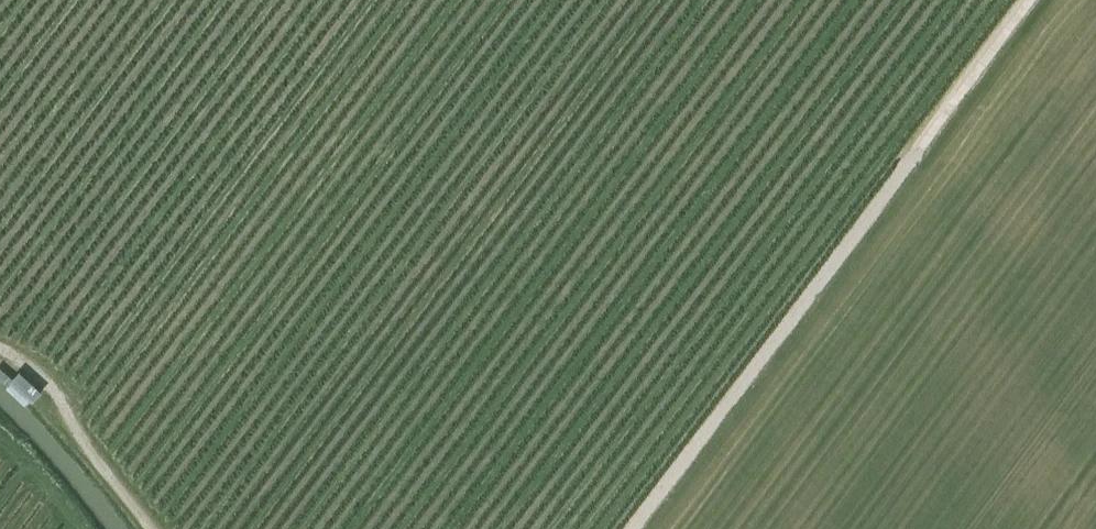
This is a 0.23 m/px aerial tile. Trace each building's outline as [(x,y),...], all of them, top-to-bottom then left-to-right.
[(10,380),(33,401),(43,391),(20,370),(10,380)]
